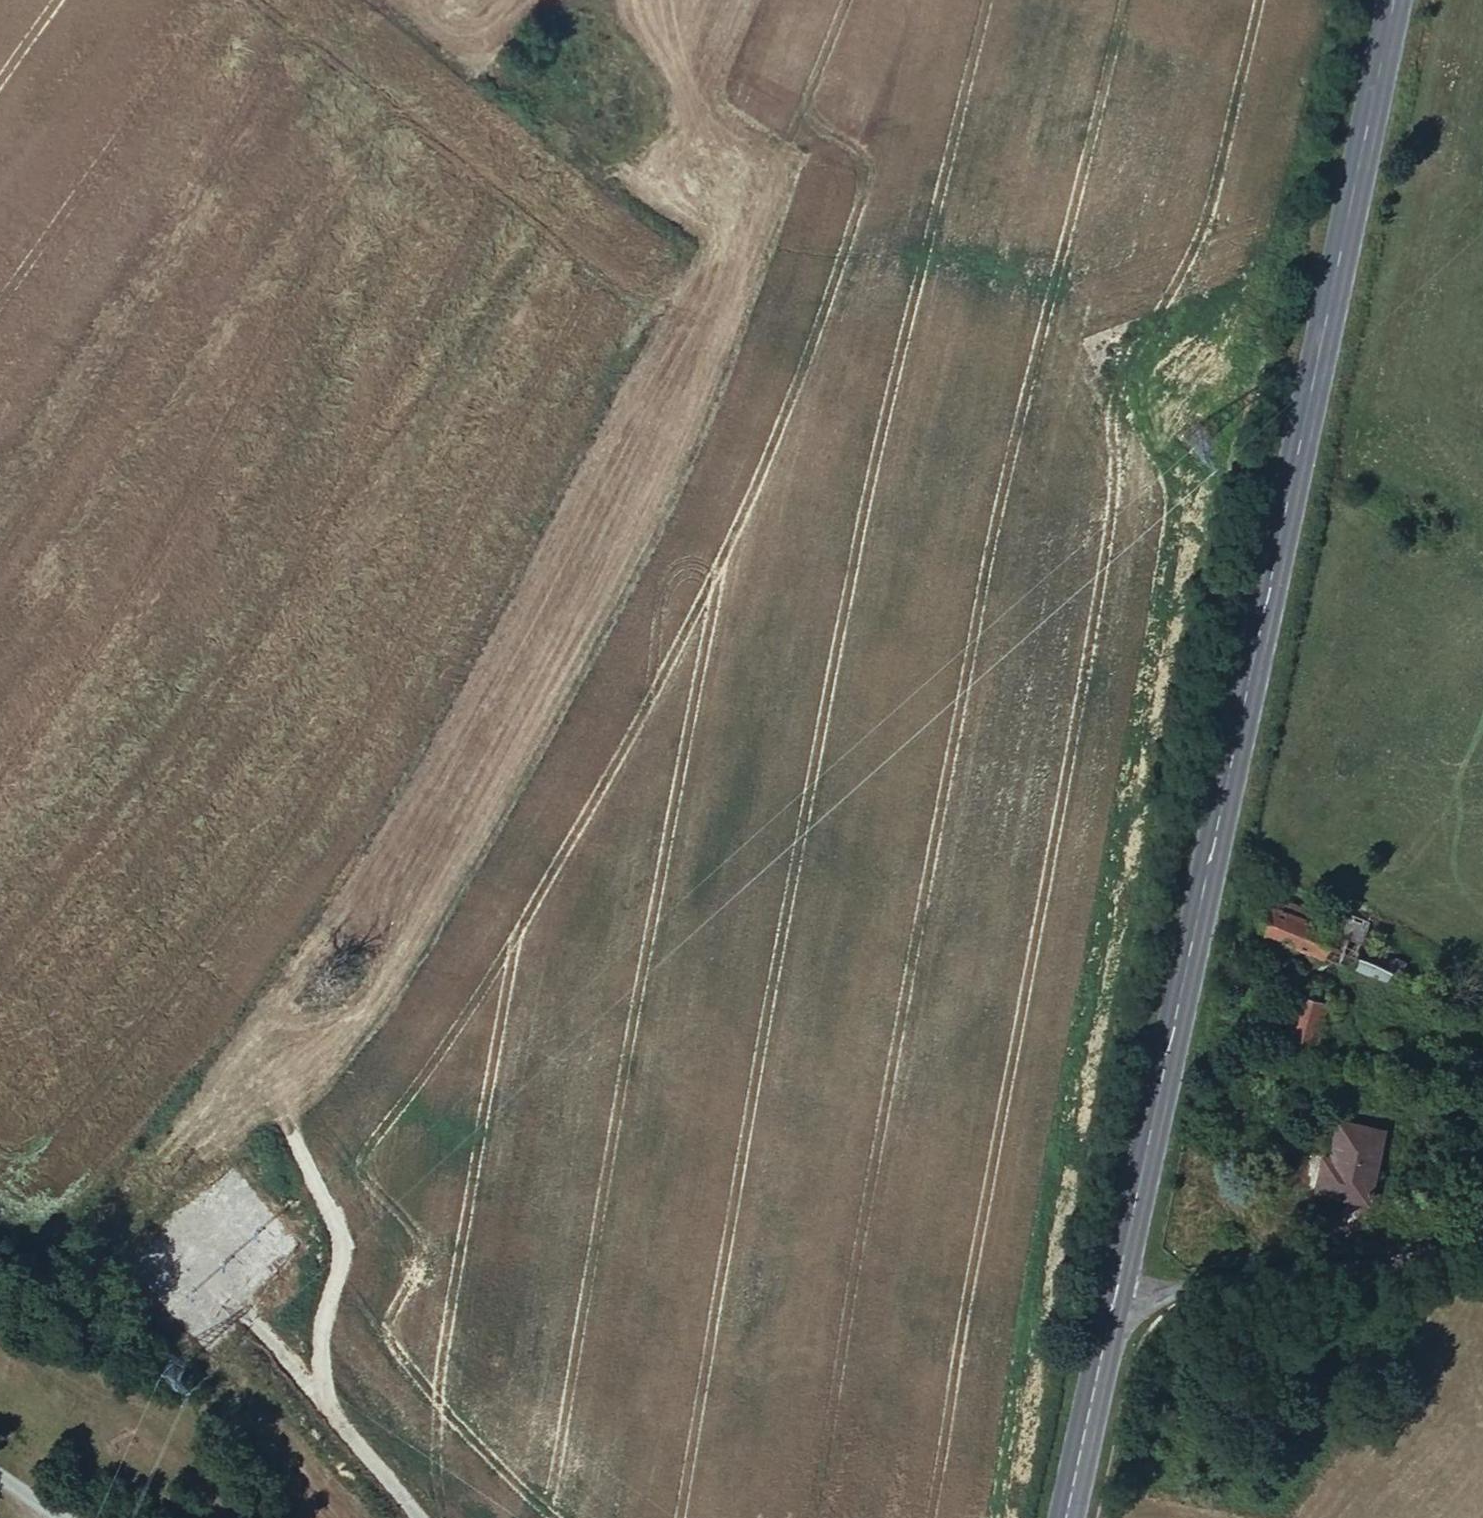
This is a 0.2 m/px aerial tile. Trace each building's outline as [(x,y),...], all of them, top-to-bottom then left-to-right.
[(1323,908),(1251,879),(1240,924),(1401,985),(1409,963),(1366,942),(1373,917),(1329,899),(1323,908)] [(1337,1001),(1311,993),(1297,1045),(1323,1054),(1337,1001)] [(1333,1179),(1328,1198),(1374,1210),(1392,1143),(1354,1133),(1341,1180),(1333,1179)]
